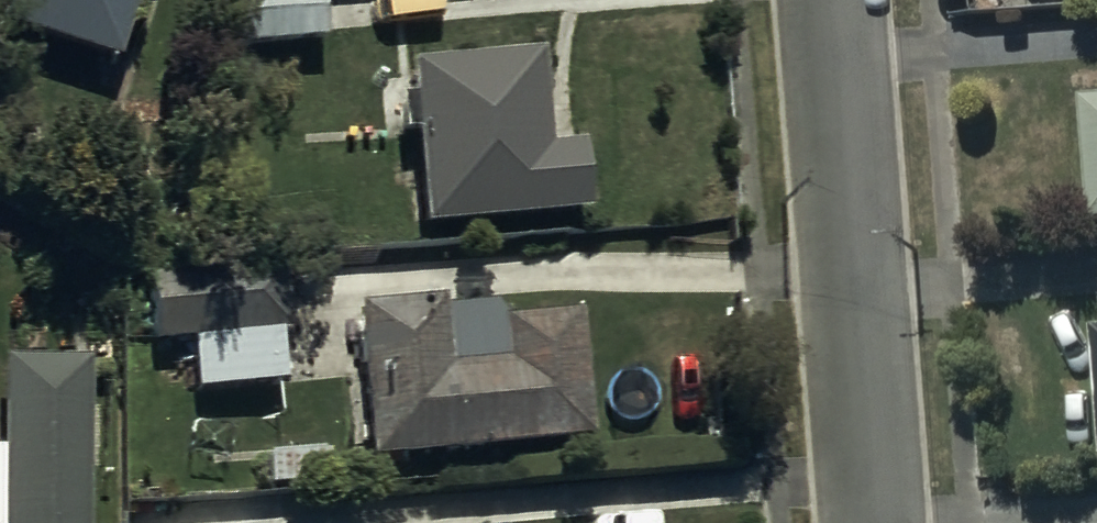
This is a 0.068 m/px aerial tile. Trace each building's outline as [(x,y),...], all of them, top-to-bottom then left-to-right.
[(0,33),(116,70),(138,0),(10,0),(0,33)] [(231,8),(238,8),(241,54),(325,48),(322,0),(230,0),(231,8)] [(403,145),(414,144),(420,238),(585,227),(580,155),(547,157),(541,66),(410,75),(412,108),(401,109),(403,145)] [(1087,103),(1096,229),(1096,103),(1087,103)] [(289,278),(153,281),(154,349),(192,348),(193,398),(282,397),(281,340),(290,340),(289,278)] [(502,306),(357,317),(362,382),(346,383),(352,455),(367,454),(368,468),(587,451),(577,323),(504,328),(502,306)] [(83,372),(0,374),(0,434),(0,460),(0,522),(85,522),(83,372)]
